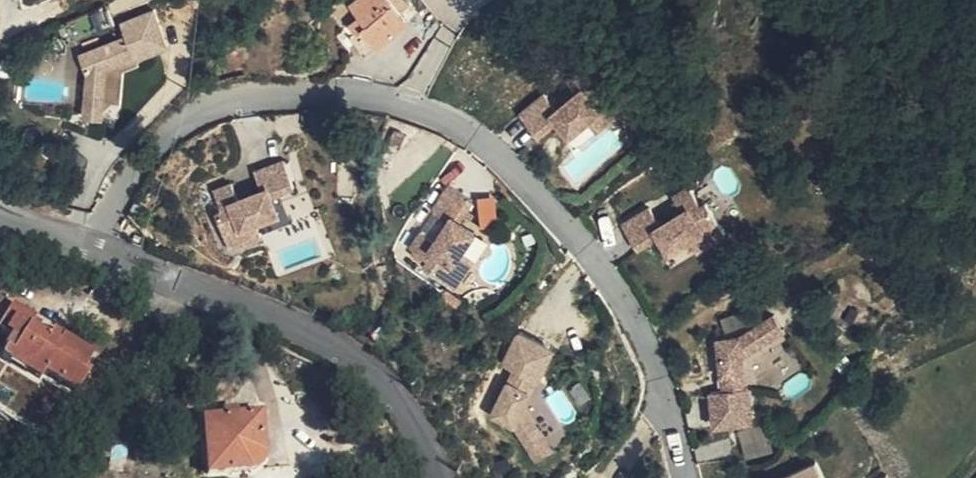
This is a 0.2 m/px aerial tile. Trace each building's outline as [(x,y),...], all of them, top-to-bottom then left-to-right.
[(346,18),(367,40),(397,15),(385,0),(342,0),(352,12),(346,18)] [(160,35),(145,1),(111,16),(116,29),(71,49),(80,70),(79,95),(96,96),(97,62),(125,49),(126,51),(160,35)] [(367,40),(346,18),(335,26),(354,50),(367,40)] [(538,91),(513,111),(531,133),(551,117),(561,128),(579,113),(589,125),(618,104),(592,74),(587,78),(574,64),(560,75),(571,89),(551,106),(538,91)] [(96,96),(79,95),(78,110),(95,111),(96,96)] [(229,177),(211,184),(219,205),(213,207),(226,242),(258,229),(253,216),(275,208),(268,190),(292,181),(282,154),(252,165),(259,184),(235,193),(229,177)] [(443,182),(426,207),(444,219),(431,242),(416,233),(406,249),(425,260),(421,266),(453,285),(470,256),(458,249),(470,228),(454,218),(468,196),(443,182)] [(644,203),(615,219),(630,244),(652,231),(661,248),(682,236),(689,248),(719,232),(700,199),(694,202),(684,183),(668,192),(677,207),(654,220),(644,203)] [(33,359),(65,377),(79,356),(73,351),(80,340),(49,321),(43,332),(37,328),(38,323),(21,312),(25,301),(1,288),(0,289),(0,319),(3,321),(9,324),(1,340),(33,359)] [(771,311),(759,319),(768,334),(781,327),(771,311)] [(768,334),(759,319),(736,332),(714,335),(721,384),(708,386),(712,421),(750,417),(746,382),(744,382),(740,351),(768,334)] [(33,359),(1,340),(9,324),(3,321),(0,325),(0,348),(29,366),(33,359)] [(511,418),(536,448),(551,435),(520,398),(532,373),(535,374),(550,343),(516,326),(501,357),(510,362),(488,407),(511,418)] [(251,445),(248,406),(212,409),(189,412),(195,466),(221,464),(221,453),(240,451),(241,446),(251,445)] [(770,421),(741,426),(745,454),(774,450),(770,421)] [(811,466),(789,477),(818,477),(811,466)]
